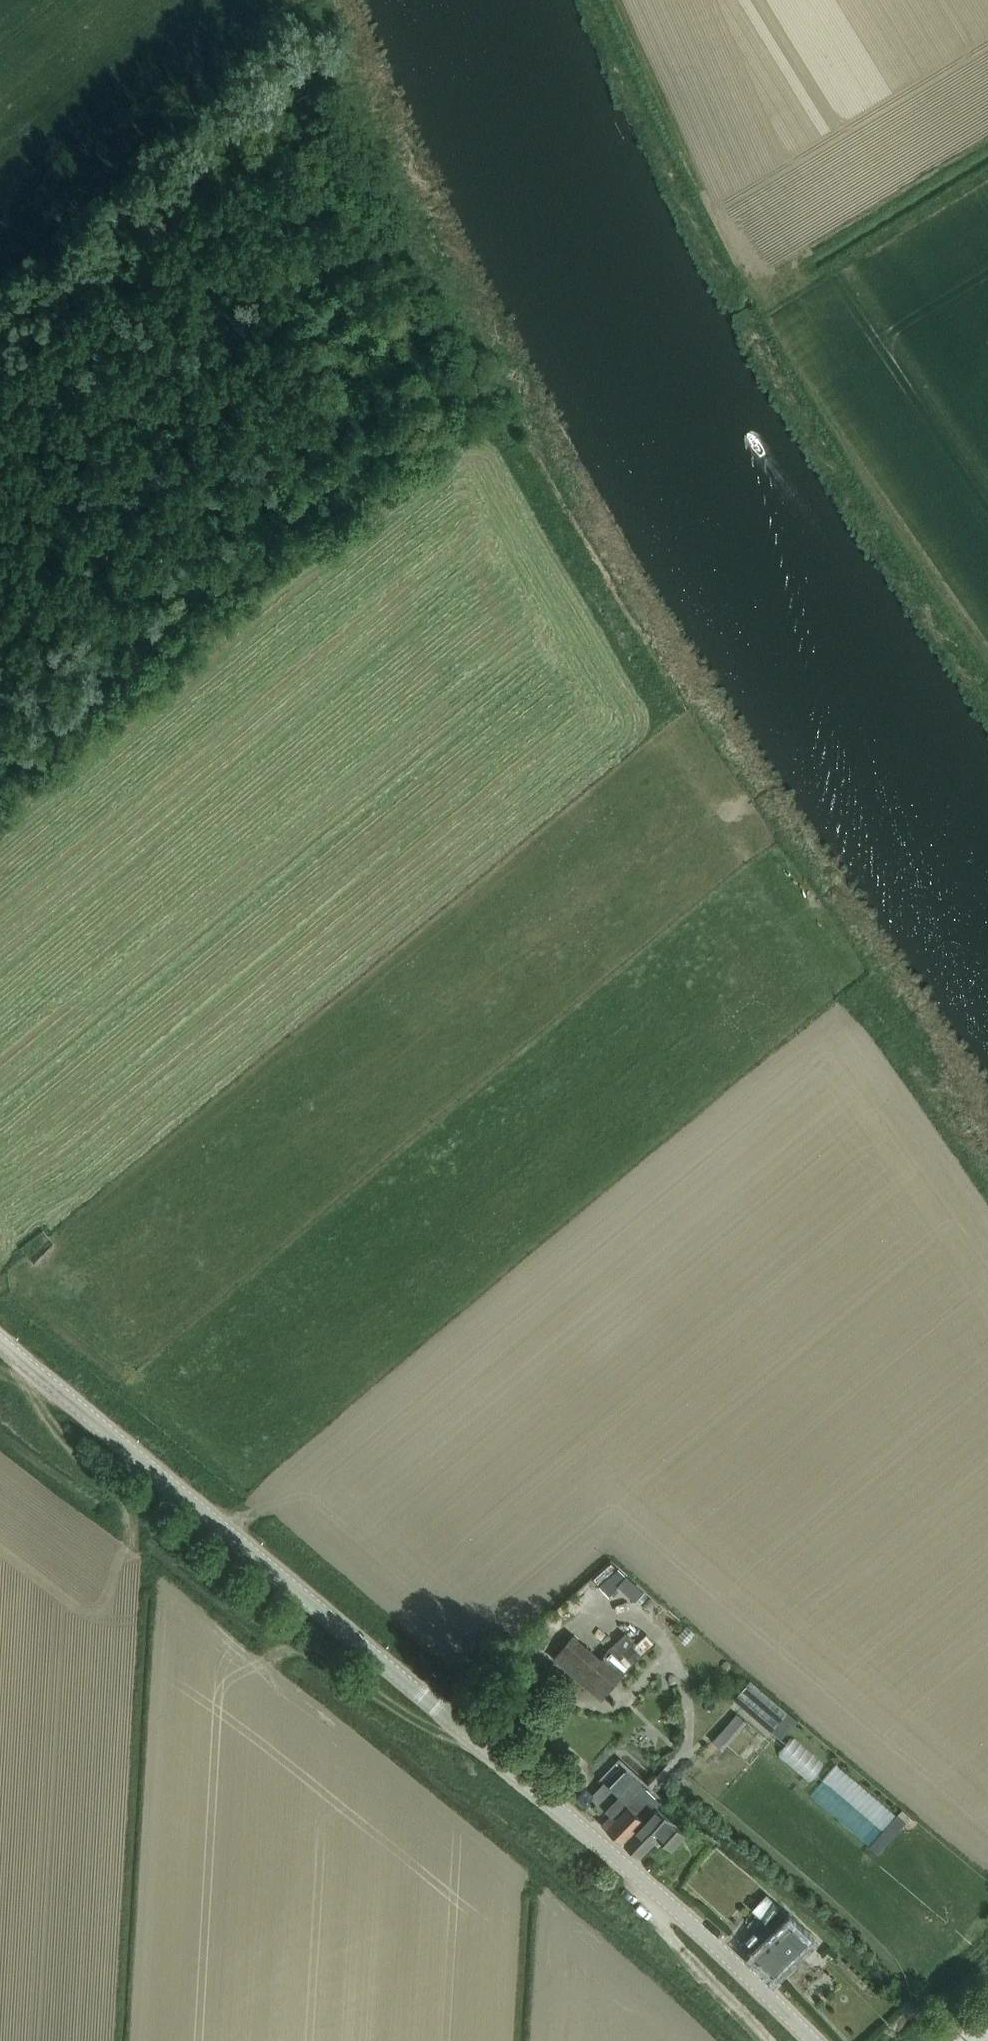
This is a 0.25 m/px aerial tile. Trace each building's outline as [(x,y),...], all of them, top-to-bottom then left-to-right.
[(617,1563),(633,1549),(627,1543),(612,1556),(617,1563)] [(641,1603),(618,1574),(587,1597),(610,1627),(641,1603)] [(676,1635),(685,1642),(695,1630),(687,1623),(676,1635)] [(572,1635),(553,1657),(601,1697),(625,1669),(605,1652),(600,1659),(572,1635)] [(749,1677),(732,1697),(781,1738),(797,1718),(788,1711),(769,1695),(749,1677)] [(736,1712),(712,1739),(722,1748),(746,1722),(736,1712)] [(602,1821),(626,1843),(657,1803),(660,1799),(635,1777),(620,1764),(612,1772),(622,1781),(615,1788),(604,1779),(587,1798),(603,1812),(607,1808),(611,1812),(603,1821),(602,1820),(602,1821)] [(593,1791),(585,1784),(574,1796),(582,1803),(587,1798),(593,1791)] [(657,1803),(626,1843),(638,1854),(657,1832),(671,1844),(684,1829),(675,1821),(676,1820),(657,1803)] [(778,1904),(764,1892),(751,1908),(765,1920),(778,1904)] [(773,1974),(807,1938),(789,1920),(768,1941),(754,1956),(773,1974)]
